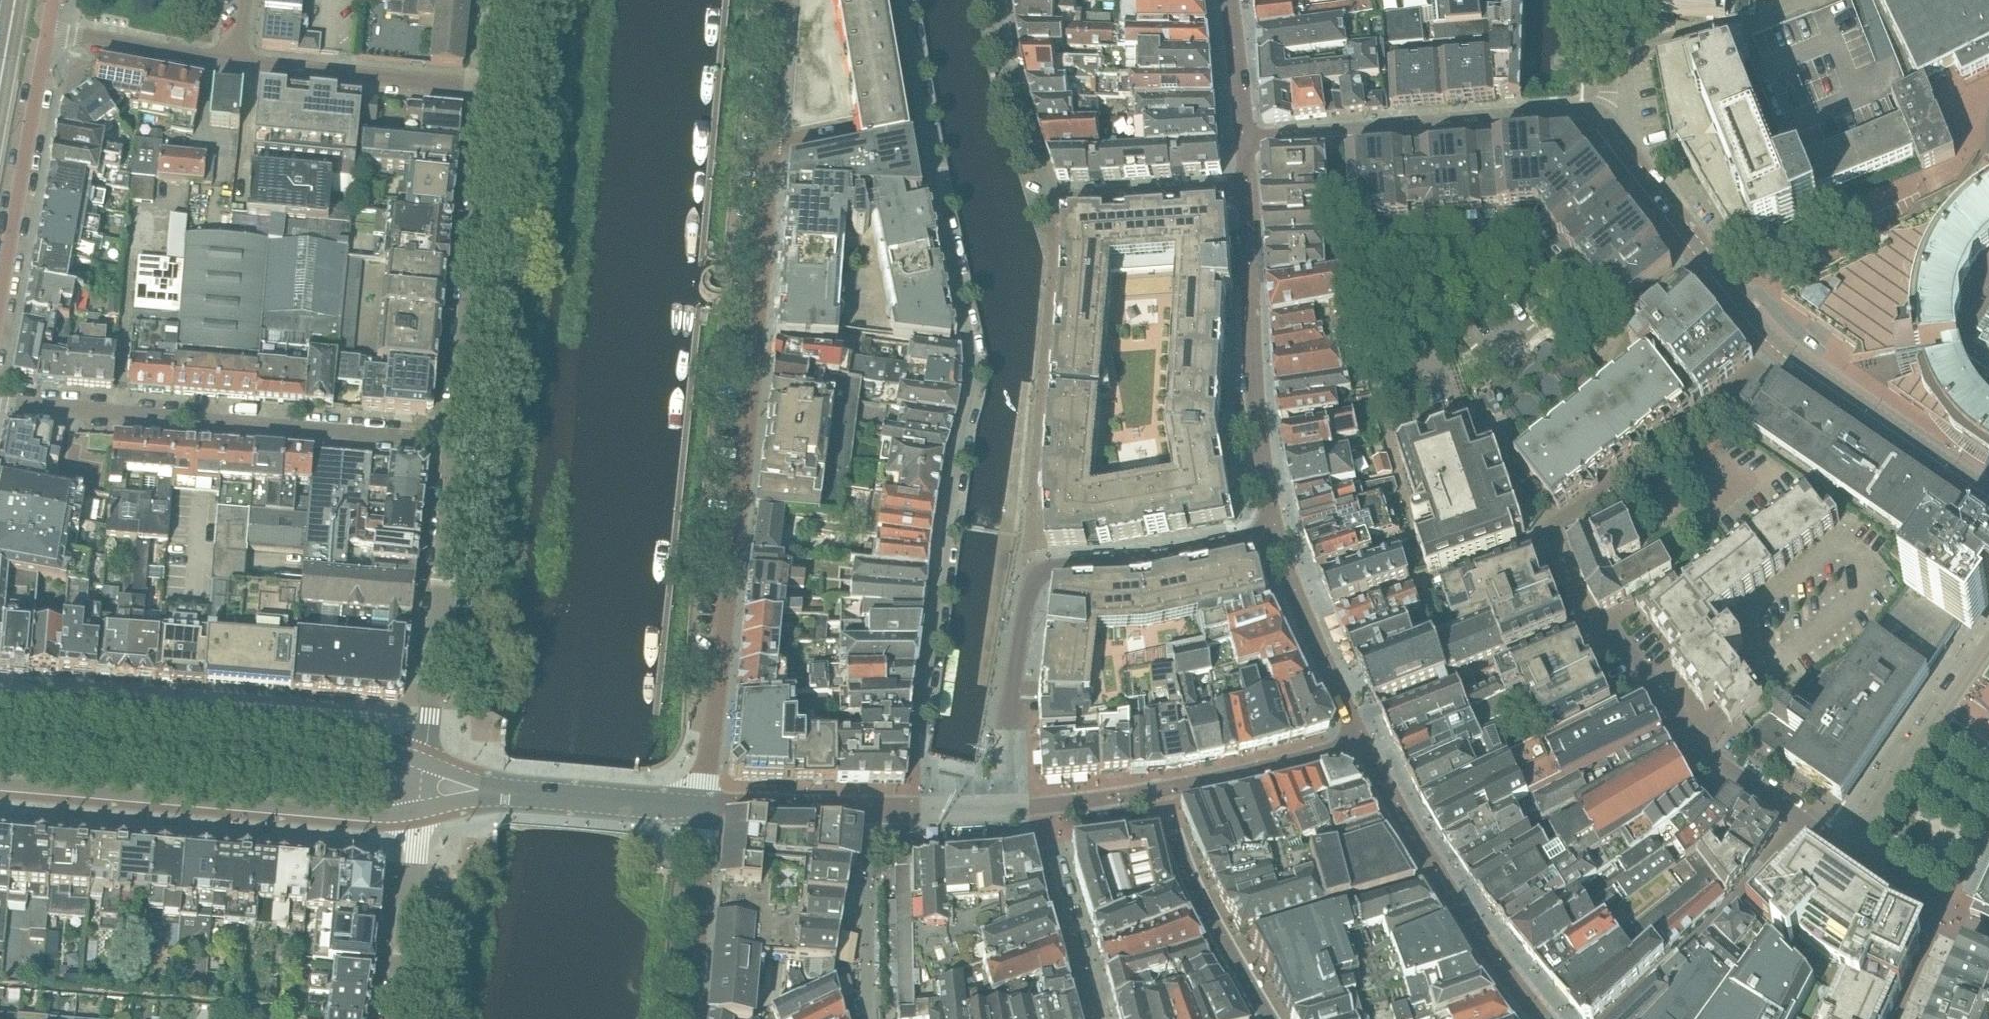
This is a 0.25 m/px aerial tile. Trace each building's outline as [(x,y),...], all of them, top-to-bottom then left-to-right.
[(264,30),(262,48),(319,54),(321,35),(300,33),(303,0),(267,0),(264,30)] [(431,64),(463,67),(469,0),(378,0),(388,1),(387,15),(402,16),(402,17),(419,19),(419,18),(435,20),(431,64)] [(791,129),(855,118),(855,121),(857,131),(859,141),(860,149),(902,141),(901,134),(899,123),(898,114),(897,110),(878,0),(800,0),(791,129)] [(1019,24),(1066,26),(1082,27),(1082,14),(1075,13),(1075,0),(1016,0),(1019,24)] [(1205,0),(1201,0),(1197,1),(1186,0),(1140,0),(1140,1),(1140,0),(1119,0),(1118,19),(1109,19),(1109,29),(1115,29),(1122,29),(1131,31),(1141,31),(1208,32),(1208,29),(1205,0)] [(1256,8),(1258,29),(1259,30),(1291,26),(1312,24),(1336,21),(1382,15),(1382,13),(1380,0),(1338,0),(1338,4),(1304,8),(1303,7),(1294,8),(1293,4),(1256,8)] [(1256,8),(1329,0),(1256,0),(1256,8)] [(1482,16),(1481,0),(1432,0),(1432,8),(1434,25),(1434,26),(1483,23),(1482,16)] [(1657,12),(1726,17),(1727,0),(1658,0),(1657,12)] [(1920,80),(1956,63),(1958,67),(1963,79),(1988,66),(1988,0),(1880,0),(1920,80)] [(1291,26),(1259,30),(1259,32),(1260,56),(1260,57),(1293,55),(1384,46),(1384,45),(1423,41),(1422,26),(1434,25),(1432,8),(1382,13),(1382,15),(1336,21),(1312,24),(1291,26)] [(1521,11),(1517,11),(1490,10),(1490,15),(1493,53),(1516,54),(1519,54),(1523,55),(1523,47),(1525,11),(1521,11)] [(1082,14),(1082,27),(1091,28),(1091,14),(1082,14)] [(1448,44),(1440,44),(1444,103),(1445,103),(1445,102),(1496,98),(1493,53),(1490,15),(1482,16),(1483,23),(1434,26),(1435,40),(1483,37),(1484,53),(1449,56),(1448,44)] [(1064,48),(1066,26),(1019,24),(1019,29),(1023,52),(1050,53),(1056,53),(1056,48),(1064,48)] [(1066,26),(1064,48),(1081,49),(1082,27),(1066,26)] [(354,52),(353,27),(340,27),(340,52),(354,52)] [(1097,49),(1098,49),(1115,49),(1115,29),(1109,29),(1097,28),(1091,28),(1082,27),(1081,49),(1097,49)] [(1208,32),(1141,31),(1131,31),(1122,29),(1115,29),(1115,49),(1098,49),(1098,53),(1131,53),(1140,54),(1164,54),(1164,56),(1211,55),(1209,32),(1208,32)] [(1745,35),(1657,58),(1665,103),(1673,147),(1678,144),(1688,160),(1726,221),(1732,231),(1751,223),(1756,235),(1796,219),(1797,222),(1820,213),(1819,210),(1820,210),(1813,194),(1800,161),(1791,164),(1785,167),(1760,104),(1745,68),(1742,60),(1751,58),(1746,40),(1745,35)] [(1392,107),(1444,103),(1440,44),(1431,45),(1432,59),(1398,61),(1398,48),(1389,48),(1392,107)] [(1260,57),(1261,87),(1296,86),(1317,85),(1342,83),(1350,83),(1350,80),(1363,79),(1380,77),(1380,73),(1386,73),(1384,46),(1293,55),(1260,57)] [(1024,60),(1021,63),(1022,69),(1026,71),(1028,79),(1068,79),(1098,80),(1098,60),(1056,58),(1056,53),(1050,53),(1023,52),(1024,60)] [(1140,54),(1131,53),(1098,53),(1098,60),(1098,80),(1139,81),(1163,81),(1213,81),(1211,55),(1164,56),(1164,54),(1140,54)] [(1519,54),(1516,54),(1493,53),(1496,98),(1514,96),(1517,97),(1521,97),(1523,55),(1519,54)] [(139,109),(145,71),(98,62),(98,65),(96,64),(93,77),(96,77),(94,88),(115,119),(127,111),(123,106),(139,109)] [(193,134),(203,81),(145,71),(139,109),(174,115),(171,130),(193,134)] [(1068,79),(1028,79),(1034,100),(1068,100),(1068,79)] [(1350,83),(1342,83),(1344,113),(1366,109),(1388,108),(1386,93),(1364,95),(1363,79),(1350,80),(1350,83)] [(1106,100),(1137,100),(1169,100),(1215,100),(1213,81),(1163,81),(1139,81),(1098,80),(1096,99),(1098,100),(1106,100)] [(1893,95),(1903,119),(1916,153),(1922,168),(1955,155),(1926,82),(1893,95)] [(239,128),(243,86),(213,83),(209,125),(239,128)] [(1320,116),(1344,113),(1342,83),(1317,85),(1320,116)] [(1317,85),(1296,86),(1299,118),(1320,116),(1317,85)] [(1299,118),(1296,86),(1261,87),(1264,121),(1299,118)] [(66,107),(61,114),(58,132),(94,138),(94,133),(96,132),(99,136),(112,127),(109,123),(115,119),(94,88),(66,107)] [(348,96),(273,89),(260,88),(256,125),(254,152),(343,159),(356,161),(359,133),(360,124),(362,98),(348,96)] [(376,125),(379,99),(362,98),(360,124),(376,125)] [(1096,99),(1068,100),(1034,100),(1041,124),(1098,121),(1098,100),(1096,99)] [(1117,115),(1118,121),(1216,121),(1215,100),(1169,100),(1137,100),(1106,100),(1107,115),(1117,115)] [(407,102),(404,138),(434,141),(459,143),(462,109),(461,107),(459,107),(438,105),(407,102)] [(1903,119),(1800,161),(1813,194),(1831,187),(1850,180),(1916,153),(1903,119)] [(1098,121),(1041,124),(1048,148),(1109,144),(1108,136),(1099,137),(1098,121)] [(1168,148),(1219,145),(1216,121),(1118,121),(1112,122),(1114,151),(1168,148)] [(94,138),(58,132),(54,151),(132,165),(133,155),(103,150),(105,140),(94,138)] [(1404,148),(1348,152),(1353,223),(1398,220),(1407,219),(1409,248),(1428,247),(1428,250),(1430,250),(1444,249),(1457,248),(1509,244),(1523,243),(1526,247),(1535,258),(1530,262),(1539,273),(1549,287),(1554,283),(1566,298),(1572,306),(1586,324),(1597,315),(1614,302),(1620,309),(1672,267),(1666,258),(1667,258),(1632,214),(1632,213),(1625,204),(1621,199),(1622,198),(1588,155),(1588,154),(1571,132),(1549,133),(1549,135),(1494,139),(1495,140),(1475,142),(1476,143),(1420,147),(1421,148),(1404,149),(1404,148)] [(359,133),(356,161),(356,164),(404,169),(456,173),(459,143),(434,141),(404,138),(359,133)] [(134,139),(133,155),(132,165),(131,175),(155,177),(212,183),(215,159),(161,153),(162,142),(134,139)] [(871,192),(920,196),(911,140),(902,141),(860,149),(789,161),(787,186),(846,190),(871,192)] [(1219,145),(1168,148),(1170,176),(1222,173),(1219,145)] [(1168,148),(1114,151),(1092,152),(1050,154),(1059,181),(1091,181),(1170,176),(1168,148)] [(1274,153),(1263,153),(1265,193),(1271,193),(1323,191),(1328,191),(1327,171),(1327,154),(1327,148),(1293,151),(1276,152),(1274,153)] [(51,172),(98,181),(130,187),(131,175),(132,165),(54,151),(51,172)] [(350,223),(356,164),(356,161),(343,159),(254,152),(247,215),(273,217),(350,223)] [(1987,160),(1981,170),(1958,203),(1894,235),(1886,238),(1887,240),(1890,246),(1815,282),(1782,298),(1798,309),(1818,322),(1858,350),(1850,361),(1895,353),(1944,344),(1947,358),(1918,367),(1910,369),(1914,377),(1902,382),(1889,387),(1927,414),(1988,456),(1988,372),(1979,365),(1988,372),(1988,246),(1987,247),(1988,245),(1988,162),(1987,160)] [(405,214),(451,219),(456,173),(404,169),(403,186),(400,186),(398,198),(406,198),(405,214)] [(46,200),(82,206),(102,210),(104,198),(84,194),(85,187),(129,194),(130,187),(98,181),(51,172),(46,200)] [(153,201),(155,177),(131,175),(130,187),(129,194),(129,199),(153,201)] [(846,209),(846,207),(846,190),(787,186),(782,251),(776,338),(836,342),(846,214),(846,209)] [(1271,193),(1265,193),(1267,236),(1325,234),(1323,191),(1271,193)] [(852,207),(846,207),(846,209),(852,209),(851,229),(856,234),(863,234),(868,228),(866,219),(868,218),(893,336),(949,343),(950,338),(956,336),(952,317),(951,317),(951,315),(952,315),(953,315),(953,314),(953,313),(953,312),(952,311),(951,311),(950,309),(949,309),(947,300),(948,300),(940,261),(939,261),(939,259),(940,259),(941,258),(941,257),(942,256),(941,256),(941,255),(940,254),(939,254),(938,253),(936,244),(928,205),(927,205),(925,195),(920,196),(871,192),(872,205),(863,207),(862,200),(853,200),(852,207)] [(46,200),(43,213),(41,228),(92,237),(97,238),(100,224),(79,220),(82,206),(46,200)] [(1336,205),(1328,205),(1329,214),(1336,214),(1336,205)] [(1223,367),(1227,361),(1224,355),(1228,290),(1233,291),(1227,207),(1107,216),(1064,216),(1064,275),(1062,297),(1056,297),(1055,309),(1061,309),(1057,355),(1051,354),(1050,366),(1056,367),(1054,390),(1097,393),(1097,398),(1054,395),(1052,419),(1046,418),(1044,430),(1050,431),(1046,476),(1040,476),(1039,488),(1045,488),(1044,502),(1047,502),(1048,546),(1094,544),(1094,535),(1099,534),(1101,544),(1235,520),(1219,433),(1220,425),(1223,419),(1221,412),(1223,367)] [(446,267),(451,219),(405,214),(380,212),(378,236),(390,237),(389,247),(379,246),(377,260),(388,261),(446,267)] [(1155,215),(1131,217),(1131,237),(1079,240),(1079,311),(1063,496),(1193,481),(1183,423),(1196,236),(1155,236),(1155,215)] [(134,309),(132,329),(128,389),(173,393),(178,333),(179,313),(184,262),(186,235),(188,217),(171,216),(167,260),(139,258),(134,309)] [(270,243),(255,400),(303,404),(308,351),(318,352),(319,337),(339,339),(347,257),(350,223),(273,217),(271,243),(270,243)] [(1337,226),(1336,217),(1329,218),(1329,226),(1337,226)] [(1338,233),(1337,226),(1329,226),(1329,234),(1338,233)] [(92,237),(41,228),(36,256),(72,262),(92,266),(95,252),(89,251),(92,237)] [(1330,242),(1338,241),(1338,233),(1329,234),(1330,242)] [(1325,234),(1267,236),(1269,280),(1327,270),(1325,234)] [(270,243),(186,235),(184,262),(179,313),(178,333),(173,393),(255,400),(270,243)] [(1330,253),(1339,253),(1339,245),(1330,246),(1330,253)] [(1340,260),(1339,253),(1330,253),(1330,261),(1340,260)] [(36,256),(35,261),(31,282),(79,290),(87,292),(90,279),(69,275),(72,262),(36,256)] [(339,339),(338,354),(337,359),(352,360),(362,258),(347,257),(339,339)] [(1331,268),(1340,268),(1340,260),(1330,261),(1331,268)] [(388,261),(383,311),(441,317),(446,267),(388,261)] [(1295,280),(1269,284),(1272,318),(1285,316),(1286,314),(1293,313),(1294,314),(1324,309),(1326,309),(1330,331),(1333,346),(1334,356),(1339,356),(1352,353),(1359,352),(1361,351),(1358,339),(1352,305),(1345,270),(1343,270),(1341,271),(1328,274),(1319,276),(1295,280)] [(1643,330),(1665,359),(1720,318),(1691,286),(1691,287),(1685,280),(1655,306),(1643,316),(1644,317),(1637,323),(1643,330)] [(1506,461),(1507,461),(1509,459),(1511,457),(1516,454),(1603,385),(1600,381),(1597,378),(1594,374),(1575,349),(1567,339),(1521,281),(1494,302),(1455,333),(1435,341),(1389,358),(1378,361),(1389,393),(1387,393),(1387,394),(1386,394),(1385,394),(1385,395),(1384,396),(1383,397),(1383,398),(1383,399),(1382,400),(1382,401),(1383,402),(1385,409),(1391,428),(1397,446),(1470,421),(1479,448),(1489,444),(1488,442),(1498,438),(1506,461)] [(79,290),(31,282),(25,313),(69,321),(71,311),(76,312),(79,290)] [(109,296),(108,315),(119,316),(121,298),(109,296)] [(1285,316),(1272,318),(1274,341),(1300,336),(1320,332),(1323,332),(1330,331),(1326,309),(1324,309),(1294,314),(1293,313),(1286,314),(1285,316)] [(383,363),(436,368),(441,317),(383,311),(377,362),(383,363)] [(69,321),(25,313),(14,377),(37,382),(42,355),(50,356),(55,328),(58,329),(59,324),(68,326),(69,321)] [(79,345),(68,344),(67,354),(64,384),(89,386),(95,314),(88,313),(87,329),(80,328),(79,345)] [(101,314),(95,314),(89,386),(113,388),(117,348),(105,347),(106,330),(100,330),(101,314)] [(1665,359),(1695,398),(1701,394),(1702,395),(1709,390),(1746,362),(1753,356),(1747,349),(1748,349),(1720,318),(1665,359)] [(1693,400),(1695,398),(1665,359),(1643,330),(1630,341),(1639,351),(1600,381),(1603,385),(1607,390),(1609,388),(1647,437),(1649,437),(1694,401),(1693,400)] [(1300,336),(1274,341),(1275,358),(1275,363),(1305,360),(1334,356),(1333,346),(1330,331),(1323,332),(1320,332),(1300,336)] [(860,358),(868,359),(871,339),(862,338),(860,358)] [(804,350),(775,345),(774,366),(847,377),(850,356),(804,350)] [(907,365),(960,372),(959,351),(909,345),(907,365)] [(333,406),(337,359),(338,354),(318,352),(308,351),(303,404),(333,406)] [(1359,352),(1352,353),(1354,364),(1357,363),(1359,371),(1366,370),(1365,361),(1361,362),(1359,352)] [(42,355),(37,382),(38,382),(38,381),(64,384),(67,354),(58,353),(57,358),(50,356),(42,355)] [(860,358),(850,356),(847,377),(861,379),(873,381),(886,383),(910,387),(910,383),(958,395),(960,372),(907,365),(868,359),(860,358)] [(1305,360),(1275,363),(1275,366),(1276,384),(1276,385),(1344,375),(1339,356),(1334,356),(1305,360)] [(337,359),(335,384),(364,387),(361,408),(426,414),(432,408),(436,368),(383,363),(381,376),(365,375),(366,361),(352,360),(337,359)] [(774,366),(772,388),(858,402),(861,379),(847,377),(774,366)] [(1366,370),(1359,371),(1361,383),(1368,381),(1366,370)] [(1344,375),(1276,385),(1279,402),(1309,397),(1337,394),(1352,391),(1348,374),(1344,375)] [(1958,629),(1961,631),(1973,640),(1988,617),(1988,613),(1987,611),(1988,608),(1988,520),(1777,375),(1763,396),(1754,390),(1746,401),(1744,399),(1744,398),(1743,397),(1732,414),(1735,416),(1744,423),(1914,538),(1919,532),(1927,538),(1942,548),(1931,563),(1918,582),(1911,593),(1884,631),(1882,636),(1878,640),(1875,645),(1924,678),(1931,670),(1958,629)] [(882,406),(886,407),(917,412),(917,410),(955,416),(958,395),(910,383),(910,387),(886,383),(882,406)] [(842,488),(847,489),(858,402),(772,388),(768,414),(760,483),(759,483),(756,508),(759,508),(784,510),(838,516),(841,494),(842,488)] [(1607,390),(1547,436),(1585,485),(1585,487),(1592,488),(1599,484),(1600,476),(1634,449),(1642,450),(1648,445),(1649,437),(1647,437),(1609,388),(1607,390)] [(1372,403),(1370,393),(1357,396),(1358,406),(1372,403)] [(1337,394),(1309,397),(1312,414),(1339,410),(1337,394)] [(1309,397),(1279,402),(1281,419),(1312,414),(1309,397)] [(886,407),(883,428),(948,439),(955,416),(917,410),(917,412),(886,407)] [(1374,411),(1367,413),(1370,425),(1377,423),(1374,411)] [(1355,415),(1331,420),(1337,450),(1347,448),(1345,438),(1360,436),(1355,415)] [(1313,454),(1337,450),(1331,420),(1307,424),(1313,454)] [(1470,421),(1397,446),(1418,505),(1424,503),(1426,510),(1419,513),(1418,513),(1417,513),(1417,514),(1416,514),(1416,515),(1415,516),(1415,517),(1415,518),(1415,519),(1415,520),(1415,521),(1416,522),(1417,523),(1417,524),(1418,524),(1419,524),(1420,524),(1421,524),(1422,524),(1423,524),(1430,521),(1433,529),(1416,534),(1429,572),(1471,557),(1475,568),(1485,564),(1481,553),(1518,540),(1516,535),(1525,531),(1501,464),(1507,462),(1507,461),(1506,461),(1498,438),(1488,442),(1489,444),(1479,448),(1470,421)] [(1377,423),(1370,425),(1374,436),(1381,434),(1377,423)] [(1307,424),(1283,429),(1287,459),(1313,454),(1307,424)] [(26,480),(35,430),(11,428),(4,433),(0,455),(0,475),(26,480)] [(948,439),(883,428),(882,428),(879,443),(889,445),(942,453),(943,453),(948,439)] [(54,485),(65,433),(53,432),(35,430),(26,480),(54,485)] [(88,451),(113,454),(115,437),(100,435),(89,435),(89,436),(88,451)] [(1585,487),(1585,485),(1547,436),(1519,458),(1559,508),(1585,487)] [(167,542),(172,482),(175,441),(115,437),(113,454),(109,512),(107,536),(167,542)] [(172,482),(198,483),(201,443),(175,441),(172,482)] [(220,485),(221,467),(223,445),(208,444),(201,443),(198,483),(206,484),(220,485)] [(221,467),(220,485),(218,507),(250,510),(255,448),(223,445),(221,467)] [(942,453),(889,445),(887,467),(939,476),(942,453)] [(1291,477),(1295,492),(1331,483),(1356,478),(1350,447),(1347,448),(1337,450),(1313,454),(1287,459),(1291,477)] [(255,448),(250,510),(279,513),(284,450),(255,448)] [(284,450),(279,513),(307,515),(308,509),(309,498),(295,497),(296,487),(310,488),(313,453),(284,450)] [(304,554),(303,567),(346,571),(348,546),(351,511),(367,512),(367,508),(370,479),(371,457),(343,455),(313,453),(310,488),(309,498),(308,509),(307,515),(304,554)] [(1373,458),(1378,475),(1393,472),(1387,454),(1373,458)] [(420,461),(371,457),(370,479),(425,483),(427,468),(420,461)] [(939,476),(887,467),(886,478),(889,479),(888,496),(935,504),(939,476)] [(26,480),(0,475),(0,506),(75,520),(78,502),(84,503),(85,497),(82,496),(83,490),(54,485),(26,480)] [(1367,501),(1388,495),(1395,493),(1398,489),(1394,478),(1362,484),(1367,501)] [(370,479),(367,508),(422,513),(425,483),(370,479)] [(1333,491),(1331,483),(1295,492),(1298,507),(1302,522),(1359,503),(1354,486),(1333,491)] [(1716,702),(1729,719),(1761,694),(1732,656),(1744,647),(1732,631),(1726,636),(1714,621),(1786,566),(1784,564),(1834,526),(1833,524),(1840,519),(1830,506),(1823,512),(1805,488),(1752,528),(1753,529),(1745,535),(1745,536),(1684,583),(1687,587),(1682,592),(1672,578),(1637,605),(1649,620),(1652,618),(1676,651),(1677,650),(1683,658),(1682,658),(1682,659),(1673,666),(1681,677),(1706,709),(1716,702)] [(874,494),(871,514),(932,524),(935,504),(888,496),(883,495),(874,494)] [(1359,503),(1368,535),(1369,539),(1400,530),(1394,512),(1388,495),(1367,501),(1359,503)] [(1313,554),(1341,544),(1368,535),(1359,503),(1302,522),(1307,539),(1313,554)] [(75,551),(78,533),(79,533),(80,527),(77,526),(78,520),(75,520),(0,506),(0,537),(75,551)] [(210,610),(204,684),(237,687),(245,585),(248,551),(248,549),(250,510),(218,507),(215,548),(213,580),(210,610)] [(419,542),(422,513),(367,508),(367,512),(365,536),(419,542)] [(759,508),(753,555),(778,557),(784,510),(759,508)] [(279,513),(250,510),(248,549),(285,552),(304,554),(307,515),(279,513)] [(351,511),(348,546),(374,549),(372,573),(416,577),(419,542),(365,536),(367,512),(351,511)] [(1601,610),(1617,601),(1625,596),(1653,580),(1673,569),(1662,550),(1624,571),(1621,567),(1620,567),(1618,563),(1617,559),(1641,547),(1625,512),(1569,538),(1601,610)] [(867,514),(865,531),(878,532),(929,540),(932,524),(871,514),(867,514)] [(876,546),(876,548),(927,555),(929,540),(878,532),(876,546)] [(1368,535),(1341,544),(1346,561),(1374,551),(1369,539),(1368,535)] [(0,537),(0,569),(9,570),(39,575),(68,581),(86,584),(88,574),(104,577),(106,557),(0,537)] [(1901,541),(1891,555),(1906,566),(1916,551),(1901,541)] [(133,596),(126,678),(156,680),(161,614),(145,613),(149,544),(137,543),(133,596)] [(851,543),(849,564),(926,571),(927,555),(876,548),(876,546),(851,543)] [(1346,561),(1341,544),(1313,554),(1318,570),(1346,561)] [(1322,578),(1334,604),(1410,578),(1408,572),(1402,553),(1389,557),(1322,578)] [(1505,649),(1569,625),(1550,579),(1543,582),(1534,554),(1500,565),(1498,560),(1485,564),(1475,568),(1440,580),(1454,619),(1456,619),(1459,628),(1436,637),(1434,632),(1417,639),(1358,660),(1377,702),(1381,700),(1380,698),(1448,672),(1505,649)] [(751,555),(749,573),(790,577),(791,558),(778,557),(753,555),(751,555)] [(791,558),(790,577),(804,578),(821,580),(852,584),(852,583),(924,589),(926,571),(849,564),(791,558)] [(1117,583),(1052,586),(1050,586),(1041,667),(1040,676),(1039,676),(1038,687),(1037,696),(1038,712),(1038,716),(1039,716),(1039,729),(1076,729),(1075,719),(1089,717),(1089,696),(1096,630),(1143,628),(1199,617),(1199,621),(1269,606),(1268,602),(1250,558),(1138,582),(1129,583),(1123,580),(1117,583)] [(303,567),(302,580),(293,691),(397,700),(404,695),(416,577),(372,573),(346,571),(303,567)] [(1,667),(6,606),(8,589),(9,570),(0,569),(0,667),(1,667)] [(6,606),(1,667),(31,670),(36,614),(39,575),(9,570),(8,589),(15,590),(14,607),(6,606)] [(747,594),(786,597),(787,586),(803,588),(804,578),(790,577),(749,573),(747,594)] [(273,587),(265,689),(293,691),(302,580),(282,579),(275,578),(274,587),(273,587)] [(821,580),(821,600),(840,601),(862,602),(923,604),(924,589),(852,583),(852,584),(821,580)] [(65,622),(61,672),(97,675),(101,618),(102,609),(88,608),(90,585),(86,584),(68,581),(65,617),(65,622)] [(245,585),(237,687),(265,689),(273,587),(245,585)] [(102,599),(118,600),(119,589),(103,587),(102,599)] [(1422,610),(1415,589),(1338,615),(1347,638),(1408,617),(1422,610)] [(780,616),(788,616),(800,616),(801,608),(785,607),(786,597),(747,594),(746,594),(744,616),(780,616)] [(117,619),(101,618),(97,675),(126,678),(133,596),(127,596),(127,600),(119,600),(117,619)] [(840,601),(839,625),(857,624),(858,619),(921,621),(923,604),(862,602),(840,601)] [(1299,668),(1296,662),(1269,606),(1199,621),(1202,649),(1204,674),(1235,668),(1235,669),(1258,663),(1263,676),(1299,668)] [(162,607),(161,614),(156,680),(204,684),(210,610),(162,607)] [(61,616),(36,614),(31,670),(61,672),(65,622),(60,621),(61,616)] [(744,616),(741,643),(779,643),(780,616),(744,616)] [(1408,617),(1347,638),(1348,637),(1358,660),(1417,639),(1408,617)] [(919,641),(921,621),(858,619),(857,624),(839,625),(839,642),(867,642),(919,641)] [(1577,635),(1573,637),(1564,640),(1513,661),(1495,668),(1496,668),(1495,669),(1501,682),(1480,692),(1474,678),(1390,711),(1387,712),(1386,710),(1383,712),(1383,714),(1394,740),(1411,776),(1424,802),(1469,779),(1468,776),(1510,756),(1497,722),(1532,705),(1548,737),(1606,708),(1604,705),(1612,701),(1591,658),(1588,659),(1577,635)] [(1747,733),(1812,778),(1842,799),(1871,756),(1901,713),(1924,678),(1875,645),(1869,640),(1835,667),(1791,700),(1777,711),(1778,712),(1773,719),(1769,717),(1753,729),(1747,733)] [(867,642),(839,642),(824,642),(818,643),(819,671),(846,670),(915,669),(919,641),(867,642)] [(777,670),(779,643),(741,643),(739,670),(777,670)] [(1172,672),(1178,710),(1178,721),(1186,719),(1198,763),(1223,757),(1211,713),(1205,690),(1207,689),(1205,679),(1204,674),(1202,649),(1169,655),(1169,659),(1171,667),(1172,672)] [(1169,659),(1161,660),(1163,668),(1171,667),(1169,659)] [(1235,668),(1204,674),(1205,679),(1207,689),(1222,686),(1235,682),(1240,705),(1252,751),(1275,745),(1289,742),(1277,696),(1271,697),(1263,676),(1258,663),(1235,669),(1235,668)] [(1299,668),(1263,676),(1271,697),(1277,696),(1291,692),(1308,687),(1299,668)] [(793,696),(806,695),(810,695),(826,695),(831,695),(846,694),(911,692),(915,669),(846,670),(819,671),(786,670),(786,696),(793,696)] [(786,696),(786,670),(777,670),(739,670),(736,699),(786,696)] [(1179,733),(1178,721),(1178,710),(1172,672),(1146,676),(1154,716),(1165,769),(1182,766),(1175,734),(1179,733)] [(1165,769),(1154,716),(1146,676),(1125,679),(1128,711),(1129,716),(1137,715),(1138,723),(1139,743),(1144,743),(1147,770),(1165,769)] [(1222,686),(1227,709),(1237,754),(1252,751),(1240,705),(1235,682),(1222,686)] [(1223,757),(1237,754),(1227,709),(1222,686),(1207,689),(1205,690),(1211,713),(1223,757)] [(1312,686),(1308,687),(1291,692),(1296,711),(1322,704),(1312,686)] [(909,717),(911,692),(846,694),(831,695),(832,719),(860,718),(909,717)] [(1304,737),(1296,711),(1291,692),(1277,696),(1289,742),(1304,737)] [(1761,694),(1729,719),(1732,723),(1764,698),(1761,694)] [(810,695),(806,695),(807,711),(827,711),(826,695),(810,695)] [(794,720),(793,696),(786,696),(736,699),(729,771),(730,771),(729,772),(736,780),(737,779),(737,780),(793,782),(793,755),(796,755),(796,754),(804,753),(804,736),(804,734),(796,733),(795,720),(794,720)] [(1445,840),(1446,842),(1531,802),(1607,766),(1629,755),(1630,758),(1644,748),(1662,737),(1662,736),(1662,735),(1646,702),(1628,711),(1626,712),(1623,713),(1621,714),(1618,708),(1614,710),(1608,713),(1511,760),(1469,779),(1424,802),(1425,804),(1445,839),(1445,840)] [(1328,730),(1332,722),(1323,704),(1322,704),(1296,711),(1304,737),(1328,730)] [(1129,724),(1129,716),(1128,711),(1097,716),(1099,774),(1130,771),(1129,724)] [(1129,724),(1130,771),(1147,770),(1144,743),(1139,743),(1138,723),(1137,715),(1129,716),(1129,724)] [(1076,729),(1040,729),(1040,737),(1041,757),(1042,778),(1061,777),(1099,774),(1097,716),(1089,717),(1075,719),(1076,729)] [(907,737),(909,717),(860,718),(860,736),(907,737)] [(1186,719),(1178,721),(1179,733),(1175,734),(1182,766),(1198,763),(1186,719)] [(1653,765),(1676,753),(1664,736),(1663,735),(1662,735),(1662,736),(1662,737),(1644,748),(1630,758),(1629,755),(1607,766),(1615,784),(1653,765)] [(835,743),(835,736),(804,736),(804,753),(796,754),(796,755),(793,755),(793,782),(837,782),(835,743)] [(860,736),(835,736),(835,743),(837,782),(868,782),(904,783),(907,737),(860,736)] [(1498,915),(1588,860),(1648,824),(1697,791),(1676,753),(1653,765),(1615,784),(1575,804),(1581,818),(1551,835),(1560,851),(1482,894),(1498,915)] [(1607,766),(1531,802),(1446,842),(1460,862),(1461,862),(1536,825),(1545,820),(1575,804),(1615,784),(1607,766)] [(1329,797),(1341,794),(1361,789),(1360,787),(1351,776),(1338,770),(1325,771),(1317,773),(1329,797)] [(1329,797),(1317,773),(1298,778),(1273,784),(1303,857),(1311,856),(1319,853),(1317,847),(1331,841),(1329,835),(1325,823),(1323,819),(1315,801),(1325,799),(1329,797)] [(1283,851),(1287,859),(1303,857),(1273,784),(1260,788),(1283,851)] [(1264,846),(1267,856),(1287,859),(1283,851),(1260,788),(1244,791),(1264,846)] [(1330,822),(1348,817),(1371,810),(1361,789),(1341,794),(1329,797),(1325,799),(1315,801),(1323,819),(1325,823),(1330,822)] [(1197,847),(1205,865),(1233,856),(1235,856),(1244,854),(1261,854),(1267,856),(1264,846),(1244,791),(1224,795),(1186,803),(1182,810),(1197,847)] [(1731,791),(1715,813),(1694,834),(1661,857),(1630,878),(1640,893),(1686,861),(1696,854),(1729,827),(1746,801),(1731,791)] [(1706,802),(1697,791),(1648,824),(1658,839),(1681,823),(1706,802)] [(1739,864),(1747,872),(1757,857),(1757,858),(1780,824),(1746,801),(1729,827),(1750,850),(1739,864)] [(1715,813),(1706,802),(1681,823),(1658,839),(1652,842),(1661,857),(1694,834),(1715,813)] [(1536,825),(1460,862),(1461,862),(1464,867),(1471,878),(1551,835),(1581,818),(1575,804),(1545,820),(1536,825)] [(1371,810),(1348,817),(1330,822),(1325,823),(1329,835),(1333,834),(1377,822),(1371,810)] [(1331,841),(1317,847),(1319,853),(1335,848),(1383,833),(1377,822),(1333,834),(1329,835),(1331,841)] [(708,1018),(752,1018),(757,958),(806,962),(805,963),(805,965),(804,966),(804,967),(804,968),(804,970),(804,971),(804,972),(804,973),(804,975),(805,976),(805,977),(806,978),(807,979),(808,980),(808,981),(809,982),(810,982),(811,983),(813,984),(814,984),(815,984),(816,985),(818,985),(818,986),(831,979),(832,980),(833,980),(835,965),(835,963),(838,946),(840,933),(841,933),(846,901),(851,869),(856,869),(857,856),(858,847),(856,847),(859,827),(855,827),(851,827),(827,827),(823,827),(811,827),(806,827),(778,827),(774,827),(762,827),(758,827),(748,826),(726,823),(726,826),(726,830),(725,844),(724,844),(723,861),(721,880),(711,993),(709,1016),(708,1018)] [(1648,824),(1588,860),(1599,876),(1611,868),(1621,863),(1633,854),(1652,842),(1658,839),(1648,824)] [(1724,898),(1745,875),(1747,872),(1739,864),(1750,850),(1729,827),(1696,854),(1700,861),(1724,898)] [(1172,889),(1158,829),(1124,833),(1128,854),(1143,851),(1150,876),(1155,897),(1172,889)] [(1128,854),(1124,833),(1072,840),(1076,871),(1129,859),(1128,854)] [(1311,856),(1315,871),(1324,905),(1414,880),(1383,833),(1335,848),(1319,853),(1311,856)] [(5,951),(6,929),(8,905),(9,895),(14,835),(0,834),(0,950),(5,951)] [(9,895),(8,905),(26,907),(26,897),(26,895),(32,896),(29,930),(31,930),(30,939),(44,940),(45,928),(46,916),(53,838),(14,835),(9,895)] [(1560,851),(1551,835),(1471,878),(1482,894),(1560,851)] [(53,838),(46,916),(86,919),(87,902),(89,902),(94,841),(53,838)] [(94,841),(89,902),(103,903),(100,931),(113,932),(112,940),(116,940),(118,915),(124,844),(94,841)] [(1525,949),(1621,883),(1630,878),(1661,857),(1652,842),(1633,854),(1621,863),(1611,868),(1599,876),(1511,933),(1525,949)] [(124,844),(118,915),(136,916),(138,902),(150,903),(155,846),(124,844)] [(1905,911),(1809,845),(1785,870),(1780,866),(1747,899),(1790,942),(1801,931),(1815,943),(1830,954),(1846,963),(1902,989),(1920,950),(1913,947),(1921,931),(1900,921),(1905,911)] [(150,903),(149,911),(163,912),(163,916),(162,926),(170,927),(168,948),(177,949),(178,945),(179,927),(186,849),(155,846),(150,903)] [(1031,848),(1026,849),(1008,852),(1005,852),(999,853),(997,854),(999,881),(998,881),(999,888),(1039,879),(1031,848)] [(178,945),(177,949),(209,951),(211,920),(212,918),(217,851),(186,849),(179,927),(178,945)] [(217,851),(212,918),(225,919),(225,921),(225,923),(240,924),(242,924),(248,854),(217,851)] [(1129,859),(1076,871),(1084,896),(1150,876),(1143,851),(1128,854),(1129,859)] [(248,854),(242,924),(245,924),(259,925),(273,927),(275,904),(279,856),(248,854)] [(912,927),(921,927),(921,926),(945,926),(945,905),(944,858),(920,855),(911,854),(911,856),(911,870),(911,882),(911,896),(911,906),(912,927)] [(999,888),(998,881),(999,881),(997,854),(947,858),(944,858),(945,905),(945,926),(962,967),(979,958),(983,969),(989,967),(983,950),(979,940),(1004,932),(1002,912),(1001,901),(999,901),(999,888)] [(1235,856),(1233,856),(1205,865),(1214,884),(1240,933),(1301,912),(1325,906),(1324,905),(1315,871),(1311,856),(1303,857),(1287,859),(1267,856),(1261,854),(1244,854),(1235,856)] [(1691,868),(1700,861),(1696,854),(1686,861),(1691,868)] [(273,927),(273,934),(276,935),(277,927),(290,928),(290,919),(304,920),(305,911),(310,859),(279,856),(275,904),(273,927)] [(897,870),(910,870),(911,870),(911,856),(894,856),(894,868),(897,868),(897,870)] [(310,859),(305,913),(317,914),(337,916),(337,914),(341,862),(310,859)] [(1498,915),(1511,933),(1599,876),(1588,860),(1498,915)] [(1607,946),(1651,912),(1697,877),(1691,868),(1686,861),(1640,893),(1559,949),(1537,963),(1555,985),(1603,949),(1607,946)] [(1677,941),(1724,898),(1700,861),(1691,868),(1697,877),(1651,912),(1677,941)] [(341,862),(337,914),(381,917),(383,891),(383,890),(385,873),(378,865),(357,863),(341,862)] [(911,870),(910,870),(897,870),(897,882),(911,882),(911,870)] [(1092,923),(1124,910),(1135,905),(1139,904),(1155,897),(1150,876),(1084,896),(1092,923)] [(1971,916),(1983,920),(1988,923),(1988,877),(1975,906),(1972,913),(1971,916)] [(1559,949),(1640,893),(1630,878),(1621,883),(1525,949),(1537,963),(1559,949)] [(1002,912),(1044,901),(1039,879),(999,888),(999,901),(1001,901),(1002,912)] [(897,882),(897,906),(911,906),(911,896),(911,882),(897,882)] [(1408,892),(1352,908),(1359,931),(1360,931),(1430,906),(1419,888),(1408,891),(1408,892)] [(1149,930),(1187,915),(1172,889),(1155,897),(1139,904),(1149,930)] [(1048,917),(1044,901),(1002,912),(1004,932),(1048,917)] [(1135,905),(1124,910),(1092,923),(1099,949),(1149,930),(1139,904),(1135,905)] [(911,906),(897,906),(898,927),(912,927),(911,906)] [(1430,906),(1360,931),(1365,950),(1442,925),(1430,906)] [(1696,950),(1734,983),(1755,954),(1768,936),(1757,925),(1739,907),(1715,932),(1696,950)] [(1270,973),(1291,1017),(1345,999),(1377,991),(1365,950),(1360,931),(1359,931),(1352,908),(1291,926),(1257,937),(1254,944),(1270,973)] [(1677,941),(1651,912),(1607,946),(1623,963),(1637,979),(1677,941)] [(317,914),(313,959),(375,964),(375,963),(376,957),(380,927),(376,926),(377,918),(381,918),(381,917),(337,914),(337,916),(317,914)] [(1149,930),(1099,949),(1106,972),(1163,957),(1201,944),(1201,943),(1198,938),(1187,915),(1149,930)] [(1055,944),(1050,924),(1048,917),(1004,932),(979,940),(989,967),(1055,944)] [(1442,925),(1365,950),(1377,991),(1384,989),(1384,990),(1465,963),(1442,925)] [(959,968),(962,967),(945,926),(921,926),(921,927),(939,977),(959,968)] [(912,927),(898,927),(898,965),(912,965),(912,959),(912,930),(912,927)] [(921,927),(912,927),(912,930),(912,959),(918,957),(928,982),(937,978),(939,977),(921,927)] [(1709,1017),(1708,1018),(1797,1018),(1815,983),(1768,936),(1755,954),(1734,983),(1709,1017)] [(1055,944),(989,967),(983,969),(979,958),(962,967),(959,968),(960,978),(963,997),(974,994),(974,993),(985,993),(985,1001),(1009,1000),(1011,1008),(1029,1004),(1038,1002),(1036,994),(1040,990),(1038,983),(1065,976),(1062,969),(1055,944)] [(1170,973),(1174,972),(1179,971),(1210,960),(1202,944),(1201,944),(1163,957),(1170,972),(1170,973)] [(1988,1001),(1988,956),(1984,954),(1985,953),(1979,950),(1979,951),(1968,947),(1969,946),(1965,944),(1963,948),(1964,949),(1958,962),(1957,961),(1955,968),(1950,981),(1949,981),(1946,987),(1947,988),(1941,1000),(1940,1000),(1937,1007),(1938,1007),(1933,1018),(1982,1018),(1988,1001)] [(1623,963),(1607,946),(1603,949),(1555,985),(1569,1001),(1623,963)] [(1696,950),(1681,963),(1689,972),(1672,988),(1675,993),(1709,1017),(1734,983),(1696,950)] [(1178,983),(1174,972),(1170,973),(1170,972),(1163,957),(1106,972),(1114,999),(1141,990),(1143,997),(1163,991),(1163,990),(1178,983)] [(1186,983),(1193,981),(1217,971),(1210,960),(1179,971),(1184,984),(1186,983)] [(1465,963),(1384,990),(1391,1009),(1392,1009),(1404,1006),(1404,1007),(1477,981),(1465,963)] [(1584,1018),(1585,1018),(1594,1018),(1610,1004),(1613,1001),(1637,979),(1623,963),(1569,1001),(1584,1018)] [(1663,979),(1672,988),(1689,972),(1681,963),(1663,979)] [(1902,989),(1846,963),(1820,1018),(1888,1018),(1902,989)] [(913,987),(912,965),(898,965),(899,988),(913,987)] [(301,982),(300,992),(311,992),(329,994),(370,997),(375,969),(334,966),(333,982),(328,981),(328,980),(311,978),(311,979),(310,983),(302,982),(301,982)] [(937,986),(960,978),(959,968),(939,977),(937,978),(937,986)] [(43,970),(41,983),(55,984),(56,971),(43,970)] [(1179,986),(1186,1001),(1197,996),(1226,984),(1217,971),(1193,981),(1186,983),(1184,984),(1179,986)] [(787,979),(796,995),(807,989),(798,973),(787,979)] [(112,974),(101,974),(100,987),(111,988),(112,974)] [(1040,1008),(1047,1006),(1072,1000),(1065,976),(1038,983),(1040,990),(1036,994),(1038,1002),(1029,1004),(1031,1010),(1040,1008)] [(965,1018),(963,997),(960,978),(937,986),(938,1000),(915,1004),(915,1008),(915,1009),(915,1018),(966,1018),(965,1018)] [(831,979),(818,986),(766,1012),(767,1013),(758,1018),(798,1018),(839,999),(833,979),(833,980),(832,980),(831,979)] [(1663,1006),(1662,1005),(1675,993),(1672,988),(1663,979),(1637,1003),(1620,1018),(1650,1018),(1663,1006)] [(1477,981),(1404,1007),(1408,1018),(1430,1018),(1489,997),(1477,981)] [(268,983),(267,1000),(276,1000),(277,984),(268,983)] [(1163,991),(1172,1018),(1194,1018),(1186,1001),(1179,986),(1178,983),(1163,990),(1163,991)] [(1208,1014),(1211,1018),(1245,1018),(1226,984),(1197,996),(1208,1014)] [(1392,1009),(1391,1009),(1384,990),(1384,989),(1377,991),(1345,999),(1353,1018),(1395,1018),(1392,1009)] [(1163,991),(1143,997),(1141,990),(1114,999),(1120,1018),(1172,1018),(1163,991)] [(965,1018),(966,1018),(988,1018),(986,1006),(985,1001),(985,993),(974,993),(974,994),(963,997),(965,1018)] [(1709,1017),(1675,993),(1662,1005),(1663,1006),(1650,1018),(1708,1018),(1709,1017)] [(297,1018),(314,1018),(367,1018),(370,997),(329,994),(328,1009),(323,1008),(324,1006),(310,1005),(306,1005),(306,1009),(299,1009),(298,1013),(297,1018)] [(1194,1018),(1211,1018),(1208,1014),(1197,996),(1186,1001),(1194,1018)] [(899,1009),(915,1008),(915,1004),(913,1004),(913,997),(899,998),(899,1009)] [(1494,1004),(1489,997),(1430,1018),(1505,1018),(1494,1004)] [(839,999),(798,1018),(844,1018),(839,999)] [(1291,1017),(1292,1018),(1353,1018),(1345,999),(1291,1017)] [(988,1018),(1010,1018),(1008,1010),(1011,1009),(1011,1008),(1009,1000),(985,1001),(986,1006),(988,1018)] [(1072,1000),(1047,1006),(1050,1017),(1051,1018),(1077,1018),(1072,1000)] [(59,1013),(60,1004),(49,1003),(48,1013),(59,1013)] [(1031,1010),(1029,1004),(1011,1008),(1011,1009),(1008,1010),(1010,1018),(1033,1018),(1031,1010)] [(1817,1011),(1807,1005),(1800,1018),(1801,1018),(1813,1018),(1817,1011)] [(1050,1017),(1047,1006),(1040,1008),(1031,1010),(1033,1018),(1051,1018),(1050,1017)] [(1392,1009),(1395,1018),(1408,1018),(1404,1007),(1404,1006),(1392,1009)] [(915,1009),(915,1008),(899,1009),(899,1010),(897,1010),(897,1018),(915,1018),(915,1009)]
